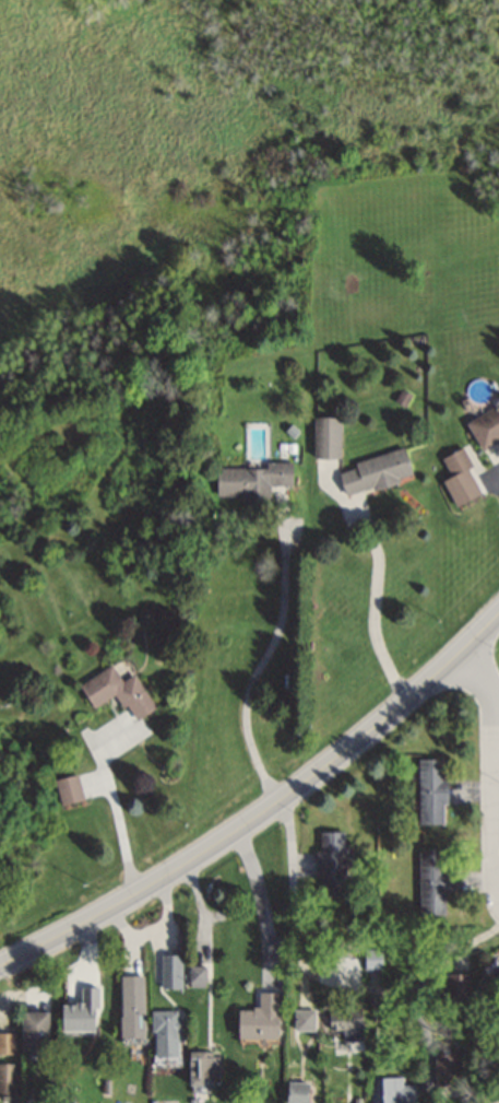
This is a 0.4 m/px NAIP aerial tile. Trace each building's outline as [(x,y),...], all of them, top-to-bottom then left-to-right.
[(478,450),(498,439),(498,403),(464,422),(478,450)] [(338,459),(338,418),(311,418),(311,459),(338,459)] [(440,457),(449,477),(439,481),(451,506),(480,494),(460,448),(440,457)] [(335,468),(343,495),(411,477),(403,449),(335,468)] [(290,462),(264,462),(264,468),(214,468),(213,495),(241,495),(241,506),(268,506),(268,486),(290,487),(290,462)] [(133,673),(119,681),(109,665),(75,685),(88,708),(114,693),(131,722),(153,708),(133,673)] [(416,823),(442,823),(442,760),(416,760),(416,823)] [(52,780),(59,806),(81,799),(74,774),(52,780)] [(342,832),(315,832),(315,896),(342,896),(342,832)] [(443,915),(444,849),(417,849),(416,915),(443,915)] [(327,937),(327,958),(349,958),(349,937),(327,937)] [(361,970),(378,970),(378,949),(361,949),(361,970)] [(158,989),(179,989),(179,955),(158,955),(158,989)] [(201,986),(201,967),(186,967),(186,986),(201,986)] [(462,997),(465,976),(444,973),(441,995),(462,997)] [(116,1040),(142,1040),(142,976),(117,976),(116,1040)] [(469,995),(492,1001),(497,982),(475,976),(469,995)] [(25,985),(25,1004),(49,1004),(49,985),(25,985)] [(58,1032),(97,1032),(96,987),(77,987),(77,1004),(57,1004),(58,1032)] [(275,993),(255,993),(255,1009),(233,1009),(233,1040),(274,1040),(275,993)] [(290,1031),(311,1031),(311,1010),(290,1010),(290,1031)] [(45,1011),(17,1011),(17,1052),(45,1052),(45,1011)] [(149,1011),(149,1047),(175,1047),(175,1011),(149,1011)] [(325,1011),(325,1030),(358,1030),(358,1011),(325,1011)] [(184,1085),(214,1085),(214,1053),(184,1053),(184,1085)] [(458,1054),(431,1054),(431,1085),(458,1085),(458,1054)] [(15,1098),(15,1062),(0,1062),(0,1098),(15,1098)] [(413,1083),(401,1083),(401,1078),(370,1078),(370,1102),(413,1102),(413,1083)] [(283,1082),(283,1102),(306,1102),(306,1082),(283,1082)]
